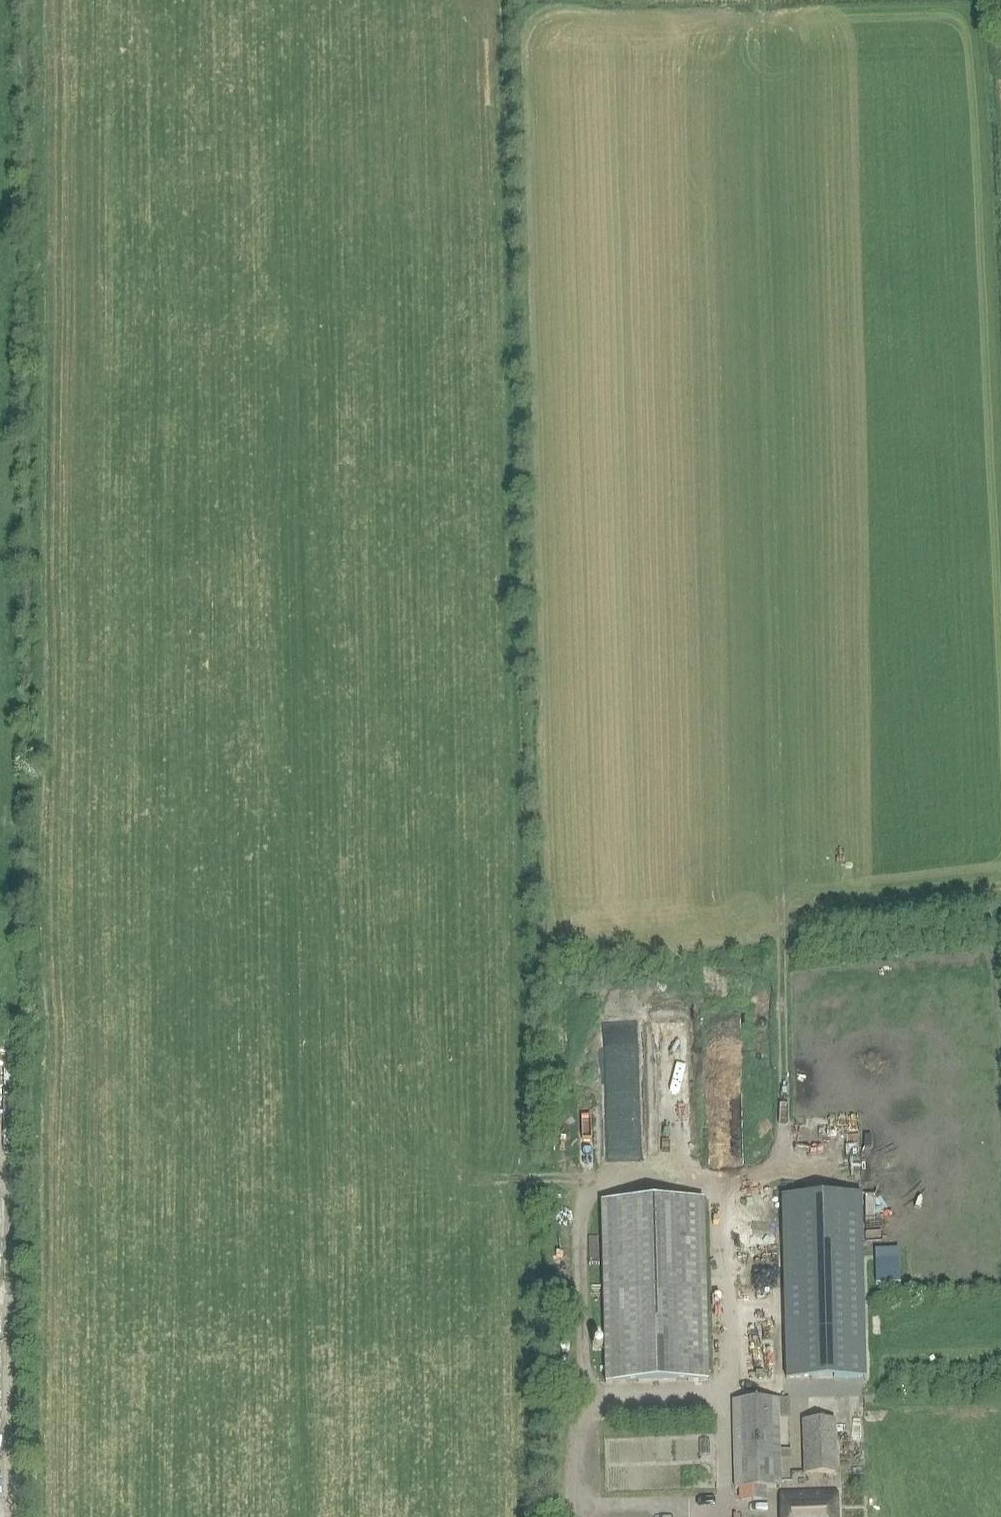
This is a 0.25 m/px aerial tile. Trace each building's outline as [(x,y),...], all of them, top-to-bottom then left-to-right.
[(849,1120),(825,1130),(828,1138),(853,1127),(849,1120)] [(866,1377),(861,1194),(780,1196),(785,1379),(866,1377)] [(708,1381),(703,1199),(600,1202),(605,1384),(708,1381)] [(901,1270),(901,1247),(876,1246),(875,1269),(901,1270)] [(789,1399),(731,1400),(734,1488),(739,1488),(766,1487),(781,1487),(780,1458),(791,1458),(791,1449),(780,1449),(779,1418),(790,1418),(789,1399)] [(837,1474),(836,1420),(802,1420),(802,1474),(837,1474)] [(780,1492),(780,1516),(838,1516),(838,1491),(780,1492)]
